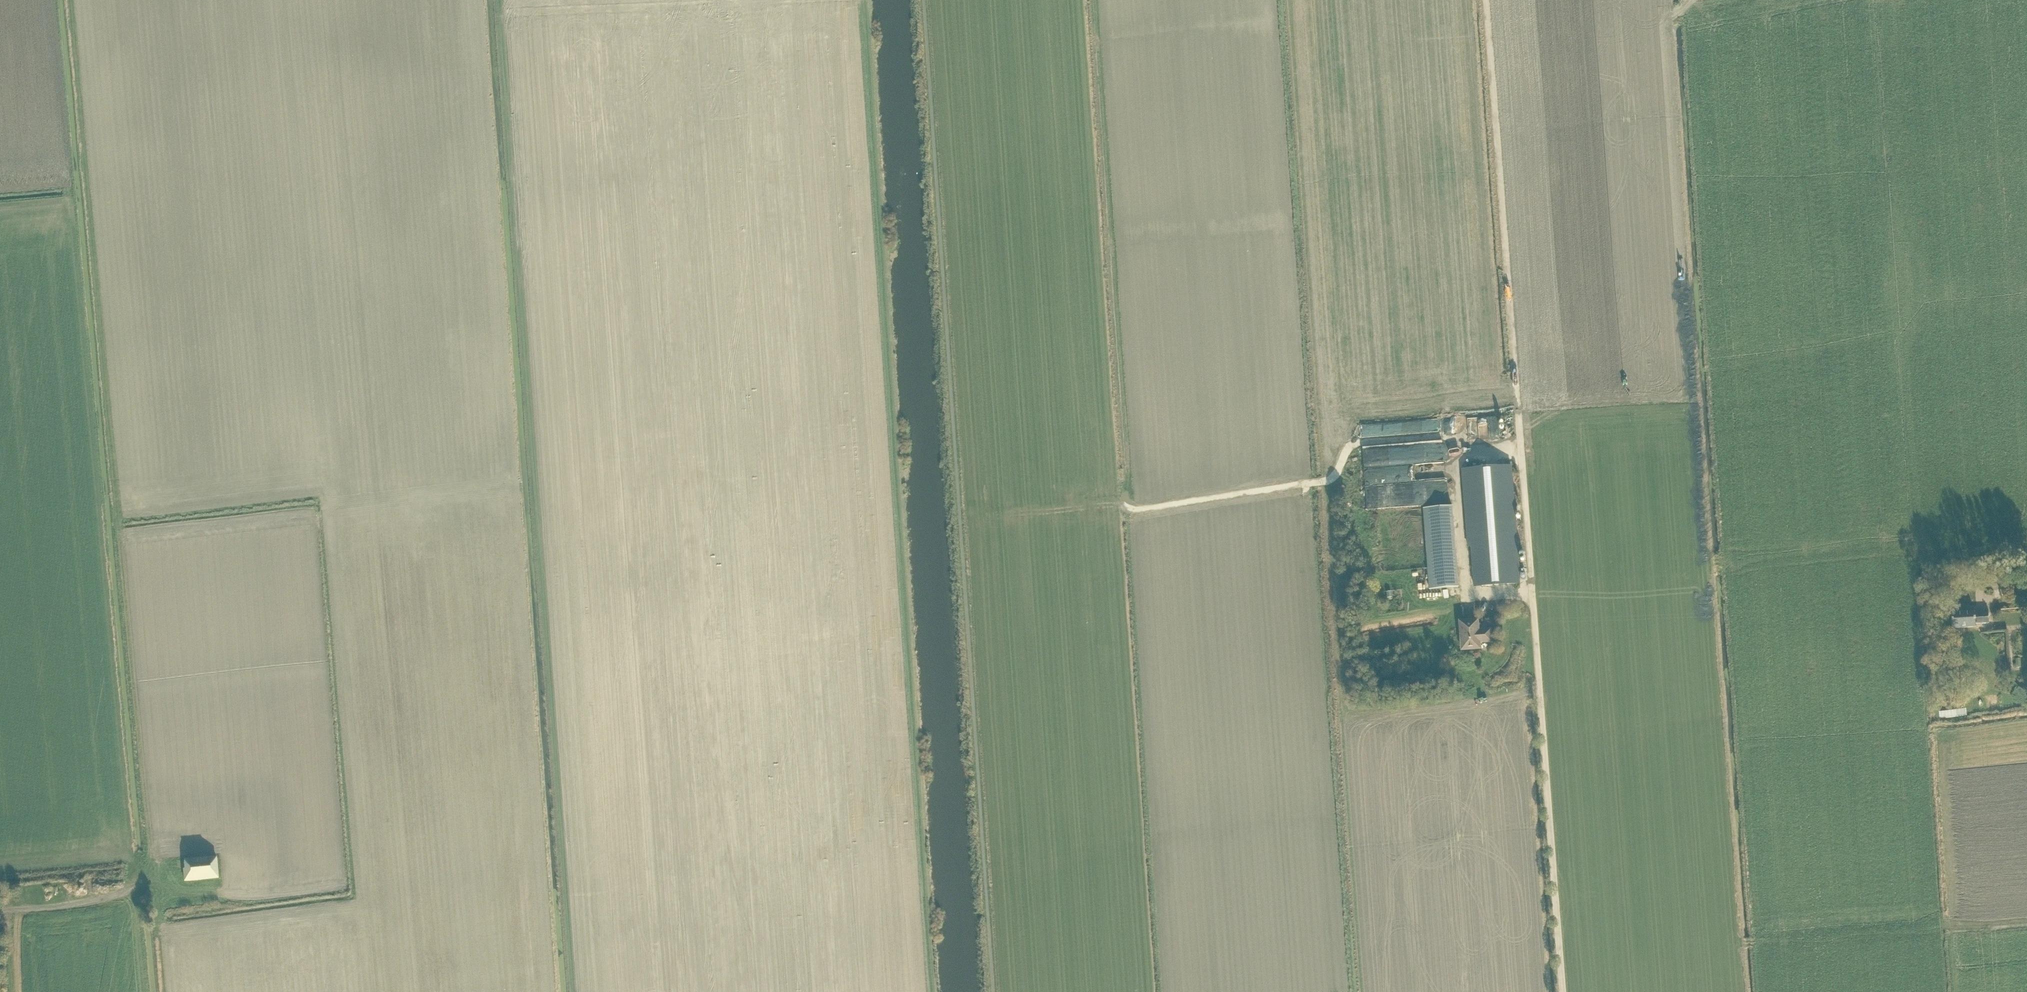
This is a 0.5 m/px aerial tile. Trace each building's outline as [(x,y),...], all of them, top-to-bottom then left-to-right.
[(1480,435),(1491,435),(1490,425),(1500,424),(1499,415),(1469,417),(1470,429),(1480,428),(1480,435)] [(1474,587),(1519,583),(1510,466),(1462,470),(1468,547),(1471,547),(1474,587)] [(1423,508),(1428,568),(1429,590),(1458,588),(1457,565),(1452,566),(1447,507),(1423,508)] [(1975,624),(1988,623),(1987,612),(1974,613),(1974,612),(1959,613),(1959,610),(1950,611),(1951,629),(1975,627),(1975,624)] [(1490,629),(1483,630),(1478,630),(1477,620),(1459,622),(1461,650),(1479,648),(1479,642),(1491,641),(1490,629)] [(219,879),(217,856),(184,859),(185,869),(183,869),(184,882),(219,879)]
